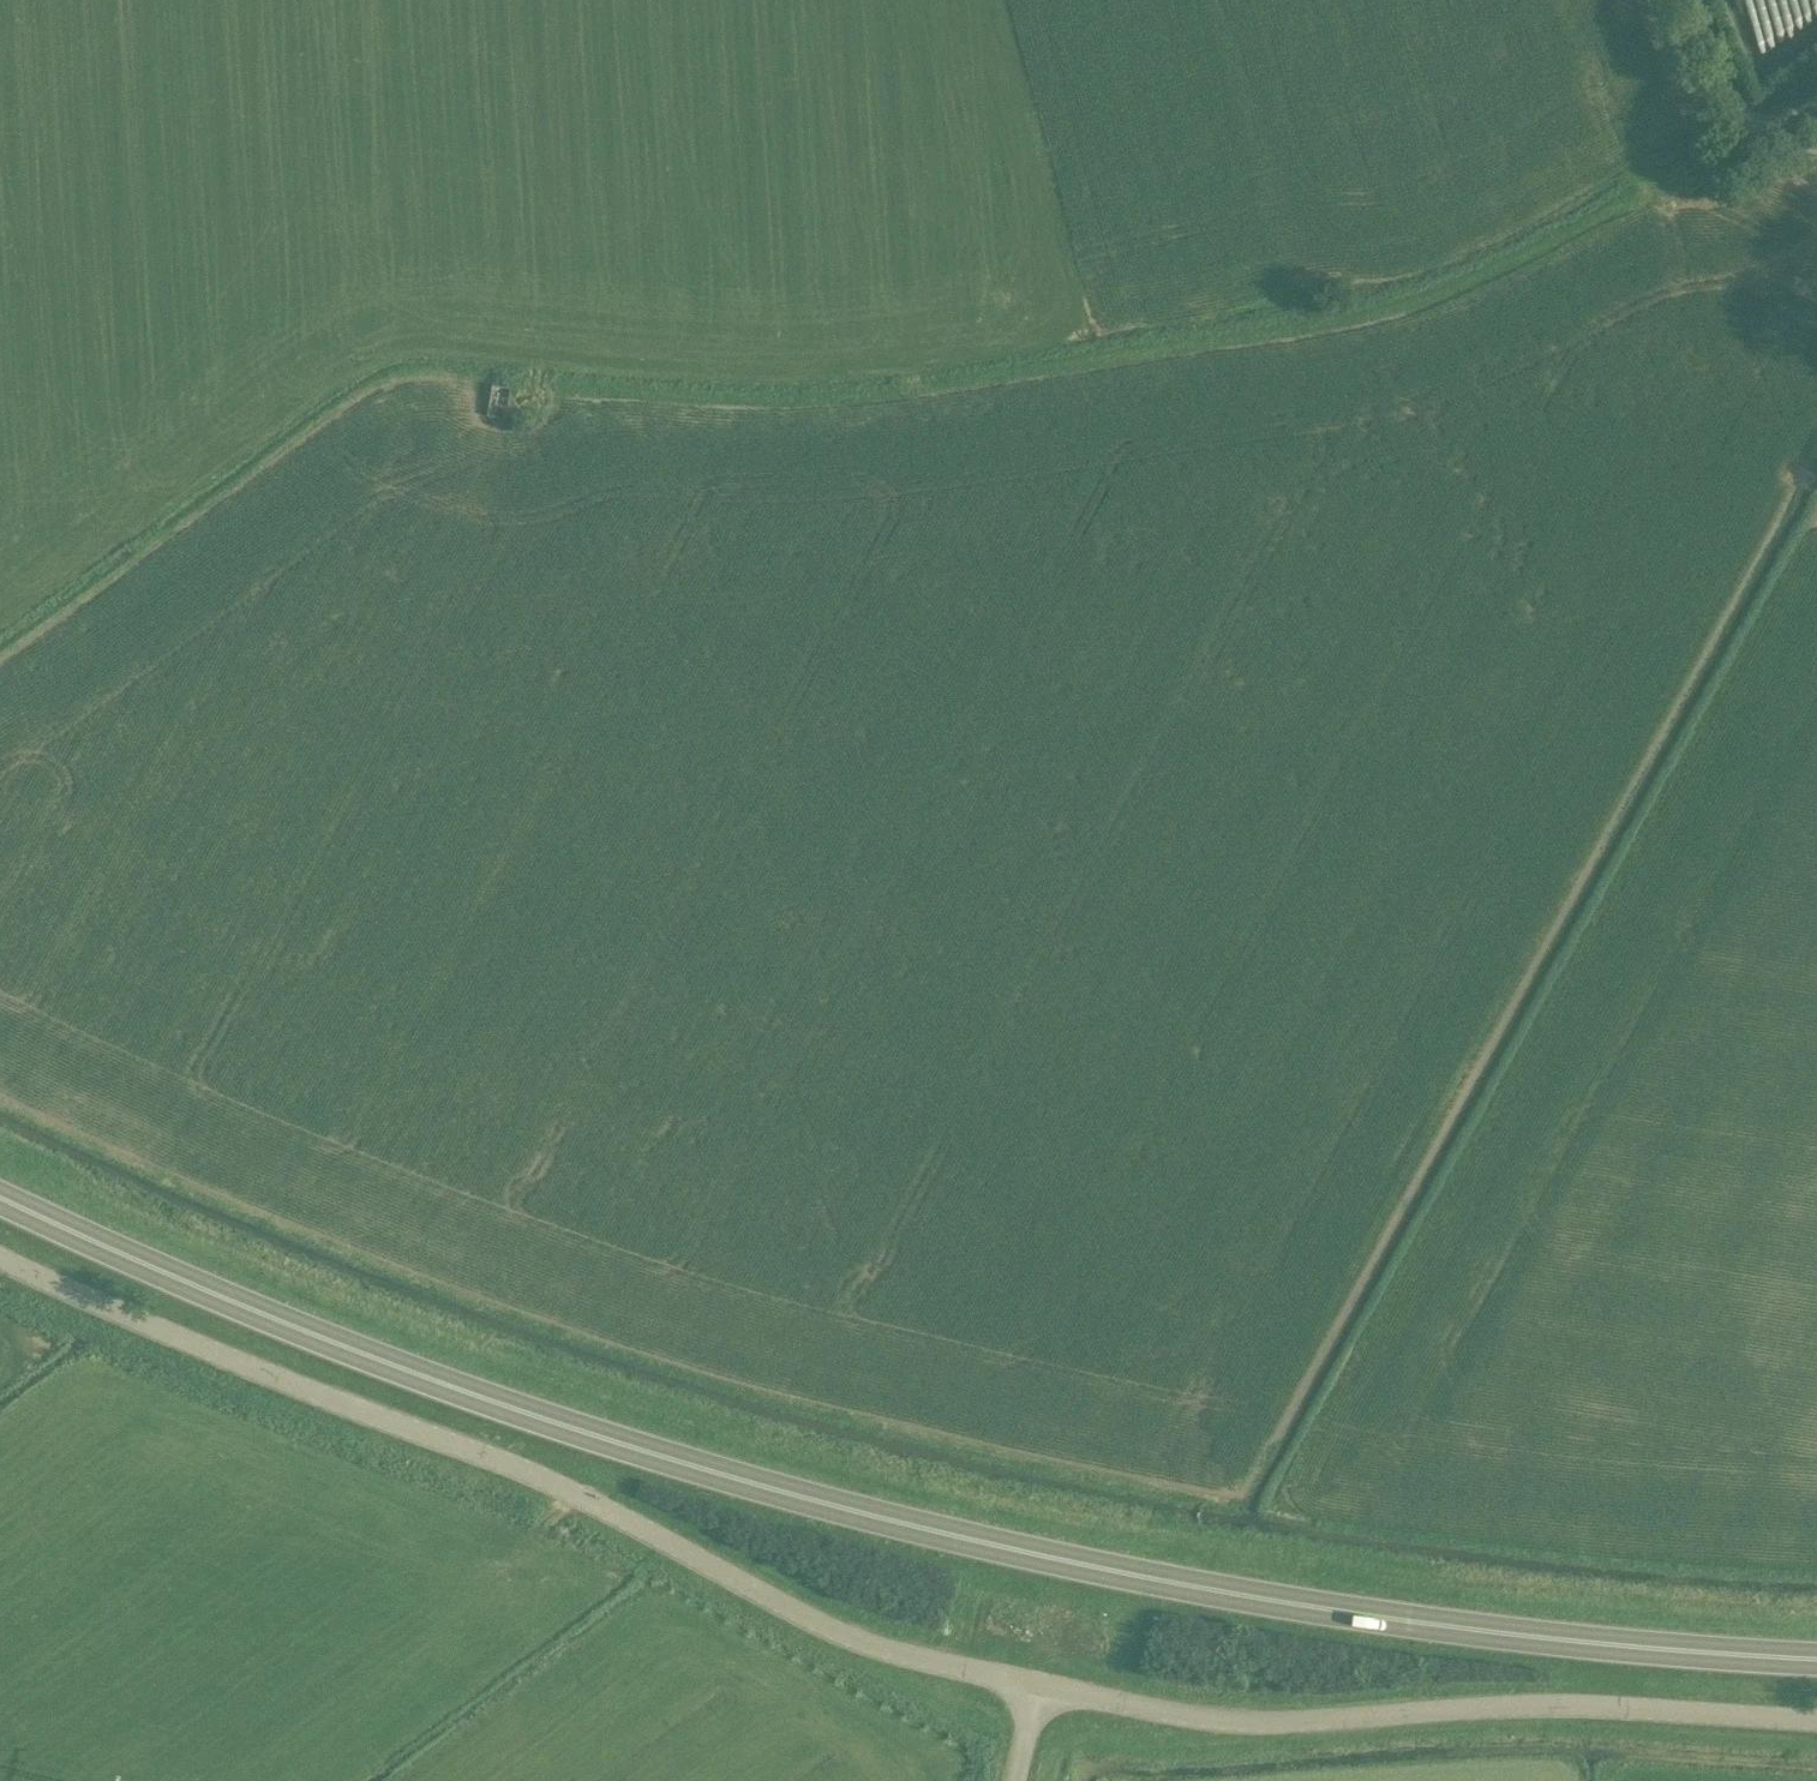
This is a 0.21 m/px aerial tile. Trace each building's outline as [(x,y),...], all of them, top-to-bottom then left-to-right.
[(492,413),(512,414),(514,386),(494,385),(492,413)]
